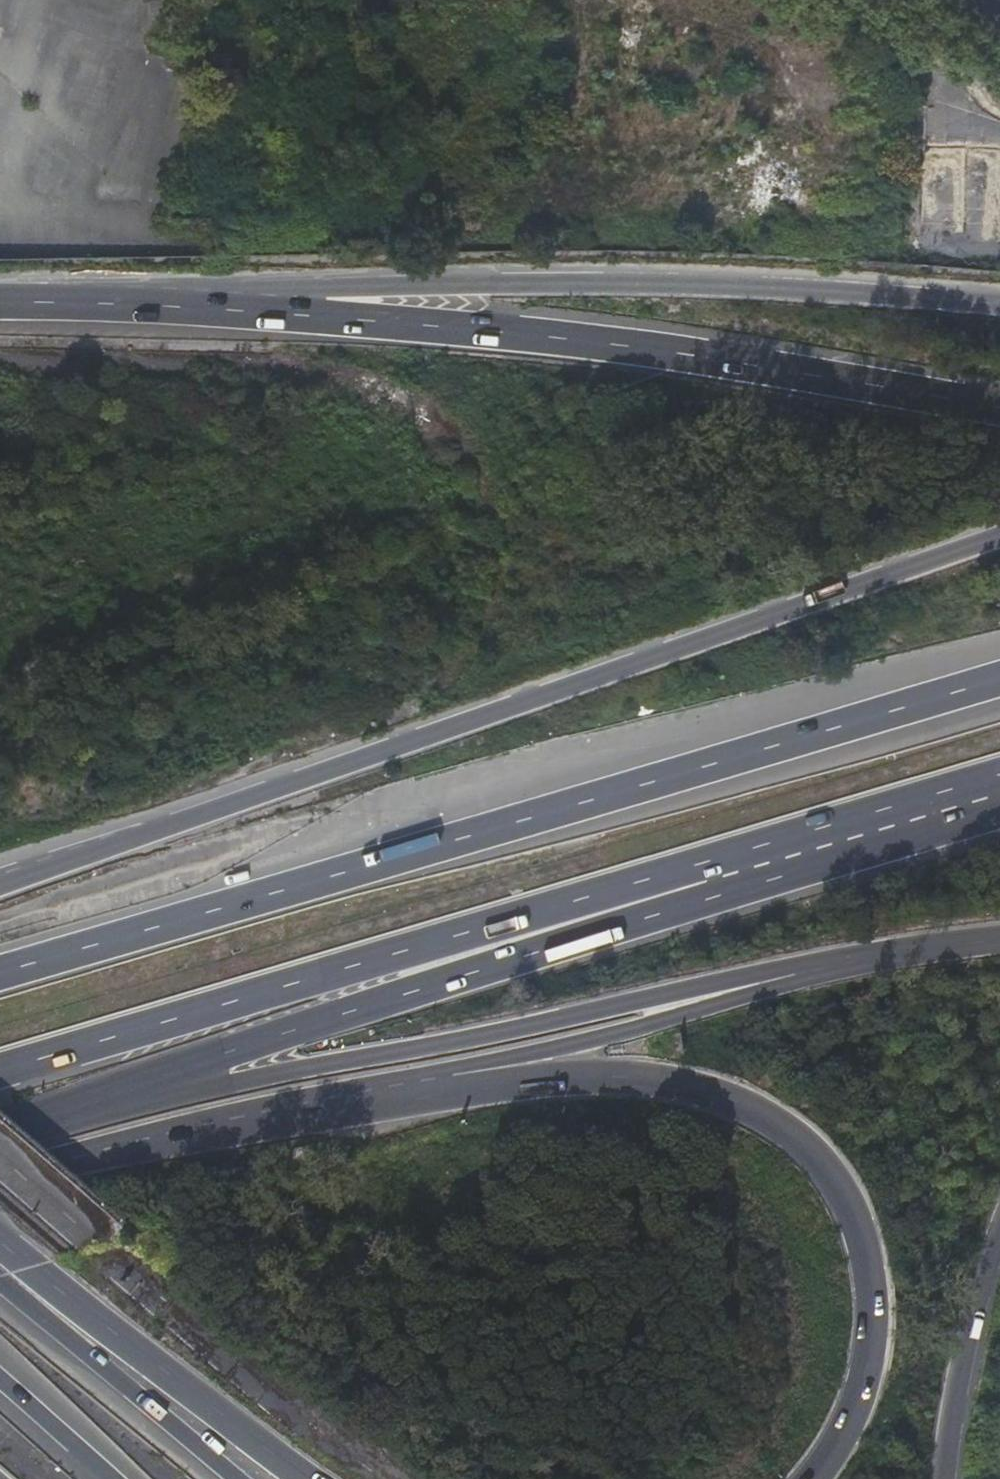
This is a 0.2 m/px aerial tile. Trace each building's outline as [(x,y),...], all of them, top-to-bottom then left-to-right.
[(898,232),(908,229),(910,196),(900,196),(898,232)] [(898,241),(908,242),(908,229),(898,232),(898,241)]
